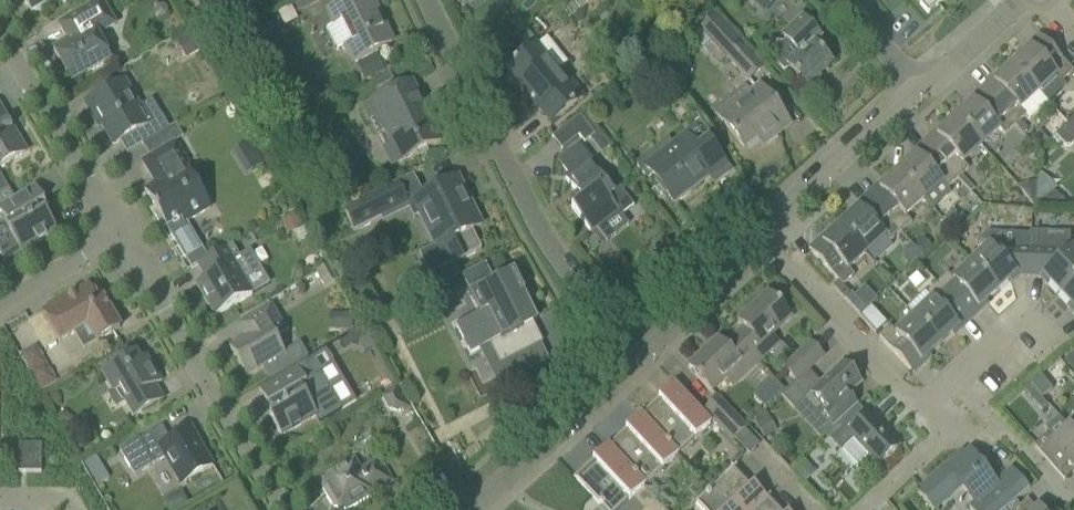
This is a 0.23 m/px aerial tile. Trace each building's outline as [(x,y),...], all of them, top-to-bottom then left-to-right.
[(31,15),(50,4),(54,1),(64,3),(65,0),(23,0),(31,15)] [(372,53),(391,44),(370,0),(350,0),(328,11),(335,24),(326,29),(337,50),(345,46),(346,47),(353,62),(372,53)] [(928,14),(944,0),(916,0),(928,14)] [(71,82),(90,71),(110,59),(96,36),(115,25),(100,1),(59,25),(69,42),(53,51),(71,82)] [(158,5),(156,10),(159,14),(164,15),(167,11),(167,6),(163,4),(158,5)] [(716,14),(701,28),(743,74),(748,80),(749,79),(763,67),(716,14)] [(803,20),(785,37),(789,42),(776,55),(787,66),(807,87),(809,85),(811,87),(821,78),(818,76),(832,63),(814,44),(820,38),(803,20)] [(190,34),(176,42),(185,59),(199,51),(190,34)] [(1042,37),(1013,65),(1039,92),(1048,102),(1066,86),(1062,82),(1073,71),(1068,65),(1042,37)] [(536,45),(523,55),(506,69),(528,95),(522,100),(533,114),(539,109),(551,124),(583,98),(571,82),(568,84),(536,45)] [(377,57),(357,66),(363,79),(383,70),(377,57)] [(650,81),(663,71),(653,58),(640,68),(650,81)] [(984,91),(1016,126),(1022,133),(1028,129),(1021,121),(1026,116),(1020,109),(1038,93),(1039,92),(1013,65),(984,91)] [(113,146),(132,135),(147,126),(137,110),(140,108),(124,81),(84,104),(92,118),(95,116),(113,146)] [(411,83),(391,93),(363,106),(378,136),(387,132),(401,162),(440,142),(411,83)] [(760,86),(752,92),(745,84),(713,109),(744,149),(758,138),(763,145),(790,125),(760,86)] [(955,118),(981,146),(999,129),(1005,136),(1016,126),(984,91),(955,118)] [(685,99),(676,105),(682,112),(690,106),(685,99)] [(25,153),(0,110),(0,168),(25,153)] [(580,115),(569,124),(584,142),(594,134),(580,115)] [(963,163),(981,146),(955,118),(927,145),(959,179),(969,169),(963,163)] [(1060,131),(1056,135),(1065,145),(1069,146),(1073,143),(1073,140),(1073,141),(1073,140),(1073,118),(1060,131)] [(1056,135),(1060,131),(1051,121),(1030,141),(1039,151),(1056,135)] [(654,177),(661,187),(675,205),(710,177),(714,183),(730,171),(717,153),(704,137),(694,144),(686,133),(670,146),(667,142),(636,166),(648,182),(654,177)] [(191,270),(198,266),(209,259),(186,223),(210,208),(182,161),(186,159),(176,142),(142,162),(155,184),(144,191),(191,270)] [(618,212),(621,216),(634,206),(611,177),(604,182),(589,162),(591,160),(578,143),(556,160),(568,176),(565,178),(582,200),(571,208),(591,233),(618,212)] [(927,145),(898,172),(924,200),(933,208),(950,192),(948,189),(959,179),(927,145)] [(870,199),(902,233),(912,223),(906,217),(924,200),(898,172),(870,199)] [(9,186),(8,186),(7,187),(0,175),(0,191),(9,186)] [(458,178),(438,188),(412,201),(419,216),(418,217),(434,251),(442,246),(451,265),(454,263),(481,250),(471,231),(482,225),(458,178)] [(1038,184),(1036,207),(1037,208),(1050,195),(1038,182),(1038,184)] [(395,184),(341,211),(352,232),(406,206),(395,184)] [(1038,184),(1021,188),(1022,191),(1036,207),(1038,184)] [(44,202),(35,187),(0,208),(0,211),(7,222),(0,226),(0,253),(5,262),(2,263),(3,264),(6,263),(9,268),(22,261),(18,256),(57,233),(40,204),(44,202)] [(1050,195),(1037,208),(1070,210),(1053,193),(1050,195)] [(870,199),(841,225),(866,252),(883,236),(890,243),(902,233),(870,199)] [(963,221),(953,210),(942,219),(953,230),(963,221)] [(288,236),(303,230),(297,215),(282,221),(288,236)] [(866,252),(841,225),(812,253),(843,286),(854,276),(848,269),(861,257),(866,252)] [(1060,293),(1073,280),(1073,252),(1071,249),(1070,232),(1031,232),(1030,248),(1029,274),(1042,274),(1060,293)] [(981,256),(972,264),(997,291),(1016,273),(1029,274),(1030,248),(1003,247),(1003,234),(987,234),(976,244),(976,250),(981,256)] [(914,246),(923,255),(931,247),(923,238),(914,246)] [(215,317),(234,306),(271,284),(251,250),(239,257),(232,245),(224,250),(209,259),(198,266),(206,279),(196,285),(215,317)] [(460,276),(454,263),(451,265),(430,276),(436,288),(460,276)] [(471,293),(494,282),(486,264),(461,277),(469,294),(471,293)] [(968,317),(997,291),(972,264),(954,281),(948,275),(938,285),(968,317)] [(328,265),(316,273),(325,288),(337,281),(328,265)] [(543,343),(532,321),(531,322),(519,297),(524,294),(514,272),(494,282),(471,293),(481,313),(457,325),(471,353),(479,350),(490,344),(500,364),(540,344),(543,343)] [(1060,293),(1073,308),(1073,280),(1060,293)] [(932,300),(914,317),(940,344),(968,317),(938,285),(927,295),(932,300)] [(43,314),(60,342),(86,326),(96,342),(100,340),(120,329),(102,299),(97,302),(88,287),(43,314)] [(746,331),(737,340),(751,355),(758,362),(768,353),(761,345),(775,332),(791,317),(768,293),(737,322),(746,331)] [(851,293),(845,299),(860,316),(867,310),(851,293)] [(252,336),(229,349),(246,378),(263,368),(269,380),(308,358),(300,344),(283,354),(275,340),(286,334),(270,307),(256,315),(237,327),(238,328),(245,324),(252,336)] [(352,314),(328,315),(329,330),(352,329),(352,314)] [(879,337),(910,370),(911,371),(940,344),(914,317),(896,333),(890,327),(879,337)] [(354,345),(359,342),(365,352),(375,346),(364,327),(349,336),(354,345)] [(719,339),(688,368),(703,384),(711,393),(724,380),(731,387),(758,362),(751,355),(737,340),(728,349),(719,339)] [(783,369),(795,383),(824,357),(811,344),(783,369)] [(19,355),(41,391),(56,382),(35,346),(19,355)] [(133,418),(144,411),(163,400),(155,386),(161,382),(146,357),(140,361),(136,353),(102,373),(113,392),(119,388),(127,402),(124,403),(133,418)] [(1063,364),(1073,376),(1073,355),(1063,364)] [(817,411),(833,428),(853,409),(844,399),(861,384),(843,363),(811,393),(823,406),(817,411)] [(278,380),(259,391),(272,414),(268,416),(281,437),(300,426),(315,417),(319,424),(341,411),(337,404),(324,383),(320,376),(313,380),(304,365),(296,369),(278,380)] [(1040,376),(1030,385),(1033,388),(1040,396),(1042,398),(1052,389),(1040,376)] [(391,410),(394,411),(398,412),(403,410),(404,413),(412,408),(397,383),(382,392),(384,396),(383,396),(391,410)] [(644,419),(673,451),(691,435),(695,439),(710,425),(673,385),(658,399),(661,403),(644,419)] [(791,385),(781,395),(794,408),(804,399),(791,385)] [(1033,388),(1026,394),(1033,402),(1040,396),(1033,388)] [(732,442),(736,438),(746,429),(717,398),(703,411),(732,442)] [(862,419),(853,409),(833,428),(826,434),(857,467),(868,456),(877,466),(898,448),(867,415),(862,419)] [(629,433),(611,450),(640,482),(658,466),(662,470),(677,456),(673,451),(644,419),(640,416),(625,430),(629,433)] [(755,421),(762,437),(772,433),(765,416),(755,421)] [(1060,417),(1046,428),(1050,433),(1035,446),(1059,474),(1069,466),(1073,471),(1073,434),(1068,427),(1060,417)] [(138,441),(119,452),(133,476),(152,465),(164,458),(180,486),(194,478),(213,467),(212,465),(210,466),(189,430),(191,429),(190,428),(170,440),(162,427),(142,438),(138,441)] [(18,473),(26,473),(41,473),(41,445),(18,445),(18,473)] [(625,496),(629,500),(644,487),(640,482),(611,450),(607,446),(592,460),(596,464),(578,481),(575,477),(574,478),(600,506),(604,509),(610,509),(625,496)] [(972,509),(1005,509),(1014,503),(1030,489),(1012,469),(995,484),(983,470),(985,467),(984,466),(981,468),(976,462),(979,460),(970,450),(965,454),(963,451),(916,492),(932,509),(936,509),(962,487),(975,502),(969,507),(972,509)] [(99,457),(86,464),(93,477),(101,473),(103,464),(99,457)] [(799,480),(812,468),(802,457),(789,469),(799,480)] [(381,463),(378,465),(375,461),(358,471),(353,462),(325,478),(322,489),(334,509),(337,509),(349,509),(374,495),(373,494),(392,482),(381,463)] [(767,500),(771,497),(770,496),(766,500),(753,485),(749,489),(733,471),(737,468),(736,467),(696,503),(697,504),(701,501),(710,509),(757,509),(767,500)] [(165,503),(169,509),(177,509),(188,503),(182,493),(165,503)] [(757,509),(776,509),(767,500),(757,509)]
